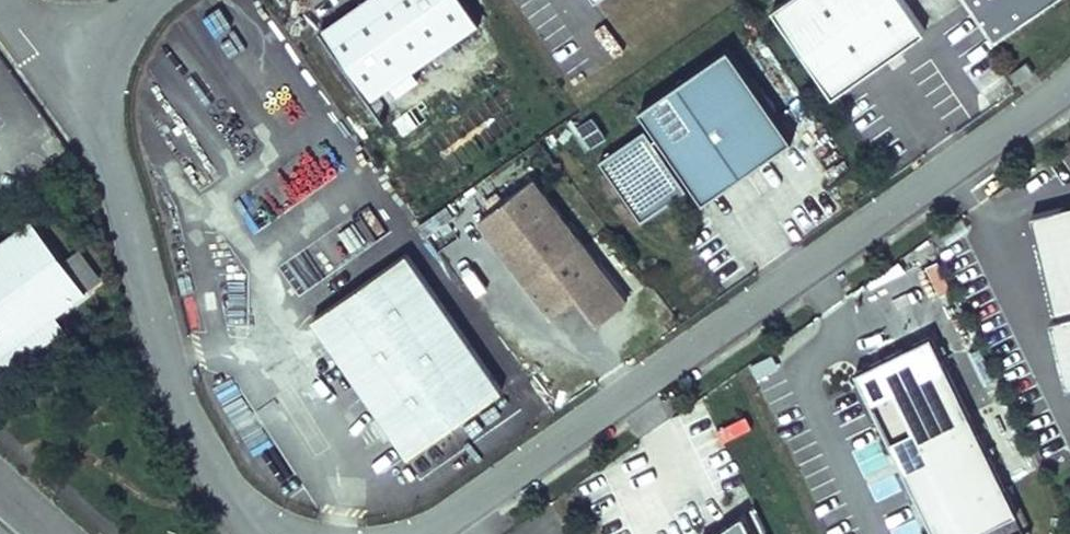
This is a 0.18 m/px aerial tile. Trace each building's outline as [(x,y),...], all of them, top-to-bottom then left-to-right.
[(468,0),(370,0),(327,29),(374,98),(395,84),(401,92),(422,78),(415,68),(483,22),(468,0)] [(904,0),(787,0),(773,10),(834,96),(926,31),(904,0)] [(998,38),(1052,0),(972,0),(998,38)] [(794,137),(730,47),(644,107),(707,198),(794,137)] [(1017,84),(1034,72),(1027,62),(1010,74),(1017,84)] [(577,125),(588,149),(607,140),(597,117),(577,125)] [(688,189),(647,129),(603,159),(645,219),(688,189)] [(631,301),(538,179),(537,179),(536,179),(483,220),(555,314),(582,294),(603,322),(631,301)] [(1034,218),(1040,248),(1047,245),(1065,319),(1056,321),(1069,381),(1069,209),(1034,218)] [(87,300),(34,225),(0,249),(0,361),(87,300)] [(506,390),(410,253),(317,318),(412,455),(506,390)] [(933,336),(859,372),(938,533),(974,533),(1019,512),(933,336)] [(877,500),(899,489),(894,478),(871,490),(877,500)] [(756,509),(702,533),(768,533),(756,509)]
